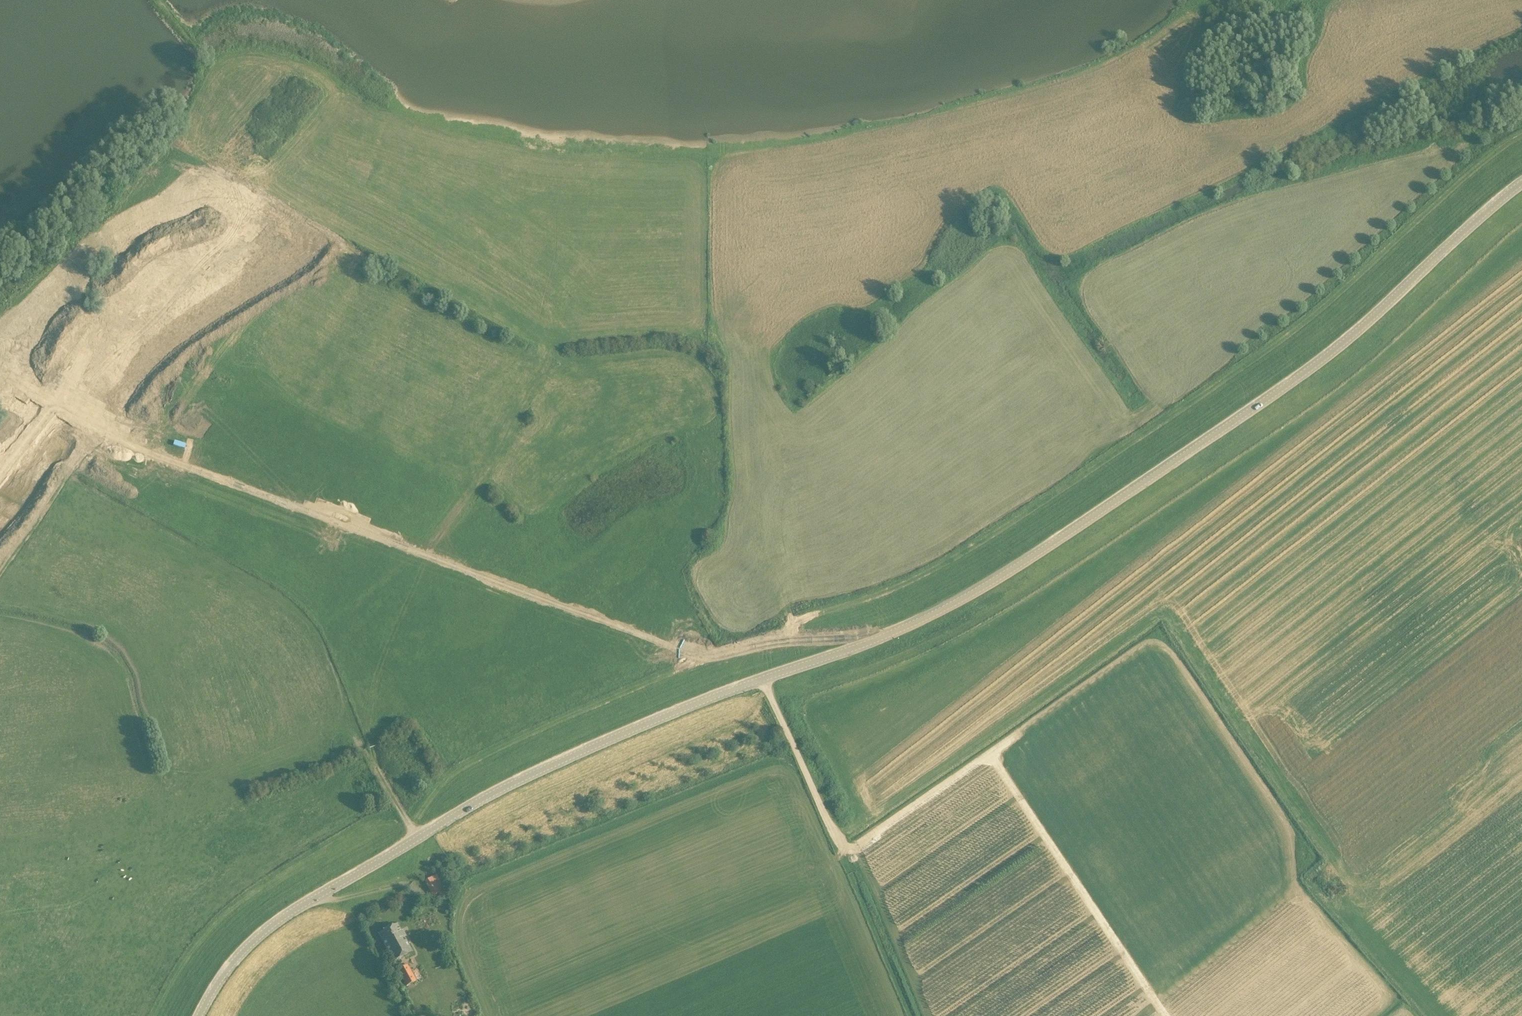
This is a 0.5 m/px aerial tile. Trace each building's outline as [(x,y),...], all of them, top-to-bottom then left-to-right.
[(426,882),(427,886),(434,898),(445,892),(437,876),(426,882)] [(379,935),(394,962),(412,952),(397,925),(379,935)] [(416,982),(408,965),(398,971),(406,987),(416,982)]
